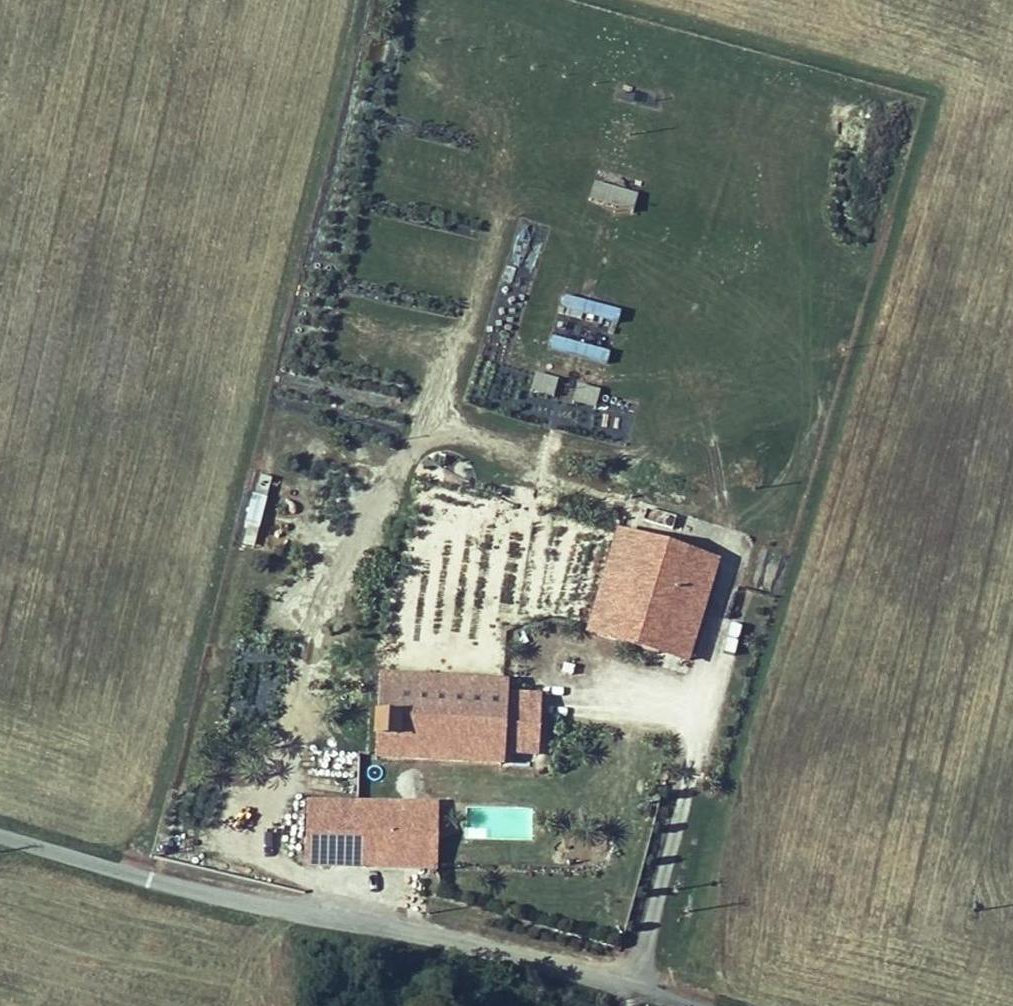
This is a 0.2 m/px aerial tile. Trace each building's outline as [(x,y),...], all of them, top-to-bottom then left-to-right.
[(593,181),(587,200),(630,213),(636,195),(593,181)] [(532,373),(527,394),(551,399),(556,378),(532,373)] [(575,383),(569,403),(593,410),(599,390),(575,383)] [(691,659),(723,550),(622,523),(591,626),(691,659)] [(513,685),(515,677),(377,672),(372,750),(509,758),(508,751),(547,753),(548,690),(513,685)] [(311,791),(307,858),(441,867),(446,797),(311,791)]
